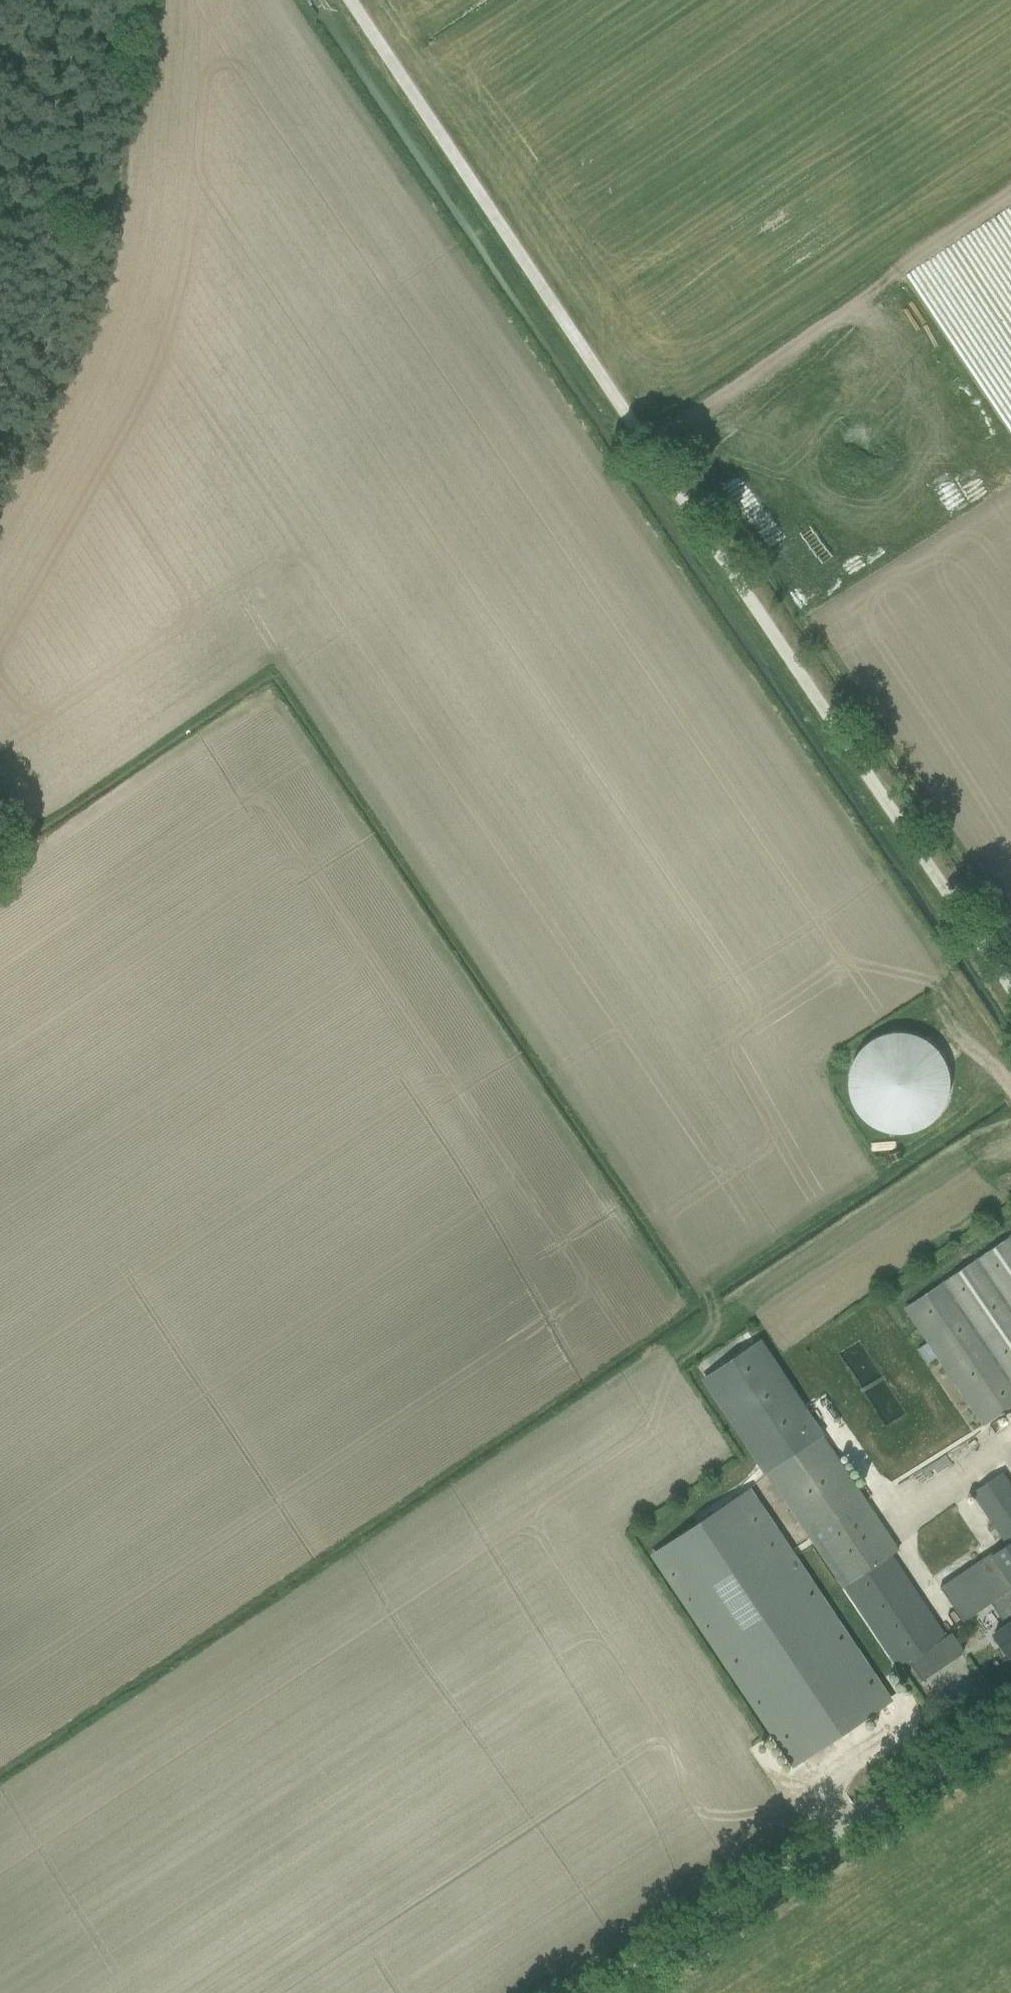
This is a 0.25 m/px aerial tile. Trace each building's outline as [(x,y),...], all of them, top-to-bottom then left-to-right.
[(907,1310),(928,1340),(915,1349),(927,1367),(939,1358),(987,1426),(1010,1409),(1010,1237),(907,1310)] [(898,1672),(953,1637),(753,1331),(699,1367),(898,1672)] [(933,1583),(959,1622),(989,1602),(1005,1624),(986,1637),(1003,1662),(1010,1656),(1010,1497),(994,1472),(965,1491),(997,1539),(933,1583)] [(885,1698),(745,1490),(646,1557),(785,1765),(885,1698)]
